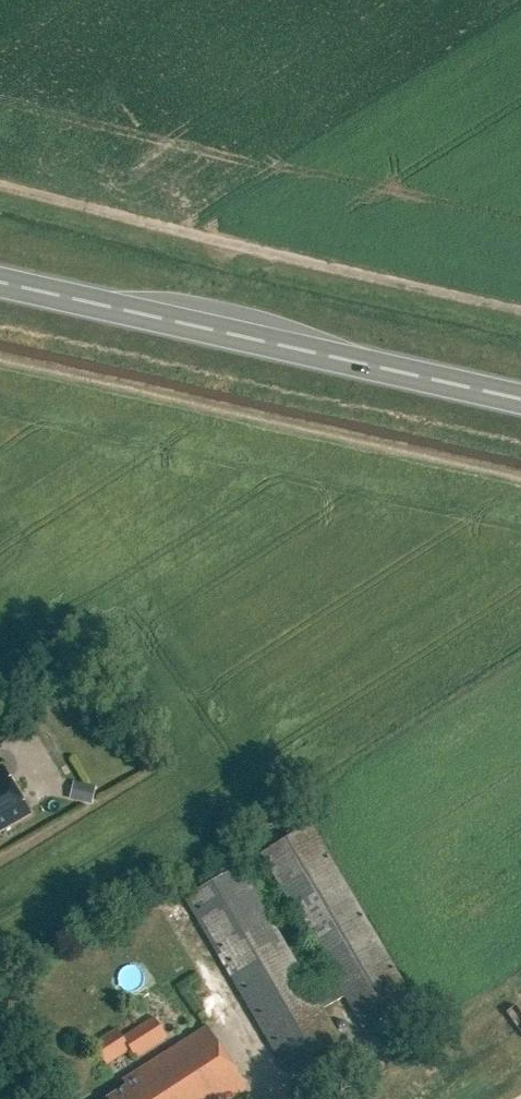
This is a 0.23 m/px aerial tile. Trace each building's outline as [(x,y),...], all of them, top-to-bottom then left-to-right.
[(30,814),(1,765),(0,766),(0,831),(30,814)] [(81,784),(77,802),(93,805),(97,787),(81,784)] [(261,854),(333,977),(310,990),(239,867),(185,898),(287,1072),(341,1041),(322,1009),(344,996),(363,1028),(412,1000),(310,825),(261,854)] [(153,1018),(107,1047),(116,1061),(130,1052),(135,1060),(167,1039),(153,1018)] [(246,1090),(207,1027),(123,1081),(126,1087),(107,1098),(108,1098),(232,1098),(246,1090)]
